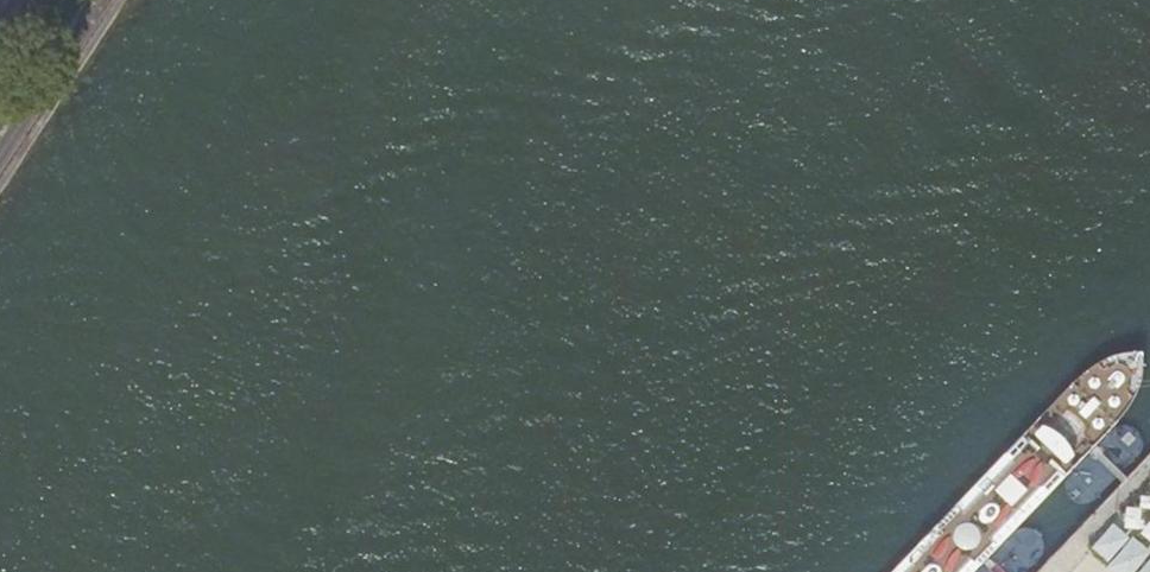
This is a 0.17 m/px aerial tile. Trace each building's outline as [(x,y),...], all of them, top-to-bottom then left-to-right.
[(1131,402),(1141,382),(1143,367),(1144,351),(1121,352),(1102,359),(1085,370),(1071,383),(894,571),(971,571),(1118,420),(1131,402)]
